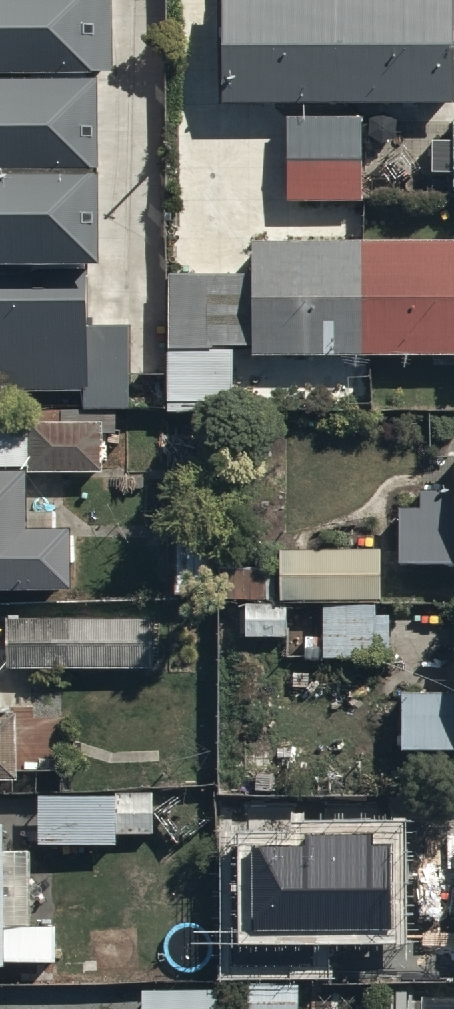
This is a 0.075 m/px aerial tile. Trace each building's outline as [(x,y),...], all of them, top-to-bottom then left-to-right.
[(71,386),(71,404),(127,403),(127,327),(86,327),(85,260),(94,260),(90,71),(106,70),(105,0),(0,0),(0,387),(71,386)] [(222,9),(221,125),(453,126),(453,119),(453,9),(222,9)] [(364,135),(287,135),(286,213),(364,214),(364,135)] [(259,246),(258,358),(453,358),(453,247),(259,246)] [(245,280),(175,279),(175,359),(245,360),(245,280)] [(172,362),(171,416),(239,417),(240,363),(172,362)] [(0,434),(0,473),(113,472),(112,433),(0,434)] [(76,599),(76,543),(38,543),(37,481),(0,482),(0,600),(76,599)] [(405,517),(405,572),(453,573),(453,517),(405,517)] [(182,547),(184,608),(222,607),(220,546),(182,547)] [(381,554),(287,555),(287,606),(382,605),(381,554)] [(324,613),(325,659),(389,659),(389,613),(324,613)] [(154,625),(10,627),(10,675),(155,673),(154,625)] [(19,787),(19,720),(2,720),(2,676),(0,676),(0,787),(19,787)] [(408,701),(408,758),(453,758),(453,716),(453,701),(408,701)] [(9,829),(0,829),(0,975),(10,975),(9,829)] [(253,846),(254,930),(390,928),(389,845),(371,846),(371,834),(305,835),(305,845),(253,846)] [(57,933),(11,934),(12,970),(58,968),(57,933)] [(147,994),(147,1008),(222,1008),(222,994),(147,994)] [(300,994),(253,994),(253,1008),(299,1008),(300,994)]
